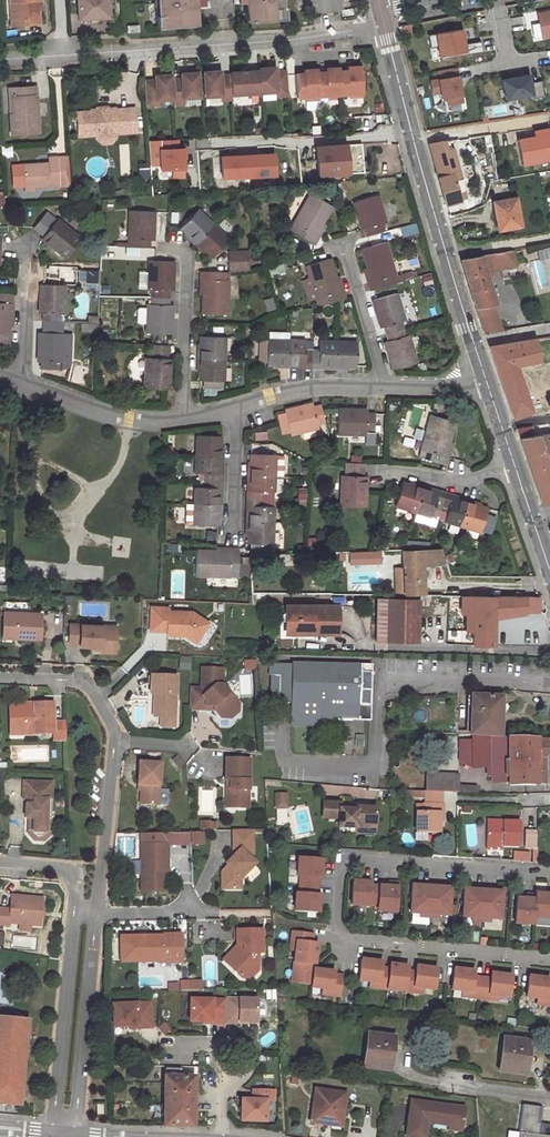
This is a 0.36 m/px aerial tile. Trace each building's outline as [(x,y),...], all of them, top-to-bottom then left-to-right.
[(11,22),(23,21),(24,24),(33,24),(39,23),(38,8),(37,0),(9,0),(11,22)] [(78,20),(109,18),(108,0),(76,0),(78,20)] [(157,28),(195,26),(194,6),(194,0),(155,0),(157,28)] [(247,3),(248,22),(287,20),(286,0),(247,0),(247,3)] [(537,14),(542,37),(549,36),(549,11),(537,14)] [(461,29),(428,35),(430,48),(438,46),(440,59),(482,52),(481,41),(464,44),(461,29)] [(347,70),(339,71),(341,95),(349,94),(350,97),(363,96),(360,66),(346,67),(347,70)] [(219,71),(203,72),(204,97),(221,96),(221,100),(232,99),(231,95),(276,92),(276,96),(288,95),(286,71),(275,72),(275,67),(258,69),(258,71),(229,73),(229,75),(220,76),(219,71)] [(339,71),(339,68),(325,69),(325,72),(318,72),(319,96),(327,96),(328,99),(342,98),(341,95),(339,71)] [(438,79),(431,81),(433,93),(440,92),(442,99),(446,98),(447,104),(462,102),(456,68),(437,71),(438,79)] [(303,74),(295,74),(297,98),(306,98),(306,100),(320,99),(319,96),(318,72),(317,69),(303,70),(303,74)] [(154,80),(142,81),(144,105),(159,104),(159,100),(175,99),(175,103),(185,103),(185,98),(201,97),(199,72),(180,74),(180,76),(170,77),(170,74),(153,76),(154,80)] [(529,75),(502,80),(506,99),(532,95),(532,99),(544,97),(541,81),(530,83),(529,75)] [(10,88),(12,114),(8,114),(10,134),(37,133),(35,99),(32,99),(32,87),(10,88)] [(303,101),(303,110),(319,109),(319,99),(303,101)] [(90,112),(76,112),(77,136),(96,135),(114,134),(127,134),(126,110),(114,110),(114,109),(90,110),(90,112)] [(134,109),(126,110),(127,134),(135,133),(134,109)] [(517,139),(522,163),(549,158),(549,135),(549,128),(534,131),(534,134),(525,135),(526,138),(517,139)] [(279,134),(280,142),(297,141),(296,133),(279,134)] [(114,134),(96,135),(96,139),(102,144),(109,144),(114,138),(114,134)] [(186,178),(184,147),(179,147),(178,139),(148,140),(150,170),(160,169),(160,180),(186,178)] [(449,142),(429,144),(438,179),(445,204),(458,201),(458,200),(465,198),(463,190),(452,148),(450,148),(449,142)] [(316,146),(319,175),(348,173),(345,144),(316,146)] [(222,179),(277,177),(276,152),(220,155),(222,179)] [(66,156),(56,157),(58,186),(68,186),(66,156)] [(32,188),(58,186),(56,157),(47,158),(47,163),(20,165),(22,186),(30,185),(32,188)] [(315,236),(322,223),(331,206),(310,194),(289,231),(313,245),(318,238),(315,236)] [(377,195),(354,202),(361,229),(364,228),(366,236),(384,231),(381,223),(385,222),(377,195)] [(516,197),(493,202),(496,218),(499,218),(501,229),(522,226),(516,197)] [(228,239),(197,210),(180,227),(185,233),(189,237),(188,239),(199,250),(201,248),(205,252),(211,257),(228,239)] [(154,212),(129,211),(128,239),(131,239),(131,247),(149,248),(149,240),(153,240),(154,212)] [(45,214),(32,228),(43,237),(41,239),(65,258),(80,239),(57,220),(55,222),(45,214)] [(415,222),(399,226),(402,235),(418,231),(415,222)] [(322,223),(315,236),(318,238),(325,225),(322,223)] [(367,267),(371,282),(367,283),(370,290),(397,282),(385,241),(361,248),(367,267)] [(549,257),(547,249),(539,251),(541,259),(549,257)] [(247,250),(226,252),(227,261),(248,259),(247,250)] [(462,261),(477,310),(494,306),(497,305),(487,271),(515,266),(512,250),(482,255),(483,257),(462,261)] [(306,265),(317,306),(345,298),(343,290),(339,291),(335,277),(330,258),(306,265)] [(248,259),(227,261),(229,272),(249,270),(248,259)] [(146,323),(146,333),(171,334),(172,305),(169,305),(169,291),(173,291),(174,261),(148,261),(147,290),(150,290),(150,304),(147,304),(147,308),(138,307),(137,309),(136,322),(138,323),(146,323)] [(363,268),(367,283),(371,282),(367,267),(363,268)] [(98,288),(99,269),(79,269),(79,280),(85,280),(84,288),(98,288)] [(204,280),(203,295),(202,314),(227,315),(229,272),(200,271),(200,279),(204,280)] [(65,286),(40,285),(39,313),(42,313),(42,321),(60,322),(60,313),(64,313),(65,286)] [(384,341),(393,369),(416,362),(408,334),(405,335),(401,322),(404,321),(396,293),(372,300),(380,328),(383,327),(387,340),(384,341)] [(0,294),(0,303),(12,303),(13,294),(0,294)] [(8,346),(8,326),(9,312),(12,312),(12,303),(0,303),(0,346),(8,346)] [(494,306),(477,310),(479,319),(481,325),(498,320),(494,306)] [(485,334),(502,331),(498,320),(481,325),(485,334)] [(63,334),(38,333),(37,361),(40,361),(40,369),(58,370),(58,362),(62,362),(63,334)] [(267,341),(266,362),(266,364),(272,364),(279,364),(279,368),(288,368),(288,365),(304,365),(304,368),(318,369),(318,365),(333,366),(333,369),(343,369),(343,366),(348,366),(355,366),(356,342),(319,341),(318,350),(304,350),(304,340),(289,340),(289,334),(267,333),(267,341)] [(200,344),(200,350),(197,350),(196,366),(199,366),(199,380),(200,380),(222,381),(223,381),(225,337),(201,336),(200,344)] [(535,339),(537,347),(549,345),(549,336),(535,339)] [(517,366),(540,362),(537,347),(535,339),(489,346),(514,419),(533,412),(517,366)] [(260,341),(259,361),(266,362),(267,341),(260,341)] [(145,358),(144,388),(169,389),(170,360),(167,360),(167,345),(149,345),(148,358),(145,358)] [(284,410),(290,434),(317,427),(316,424),(324,422),(320,404),(312,406),(311,403),(284,410)] [(17,408),(17,420),(27,420),(27,409),(17,408)] [(337,409),(337,433),(365,434),(365,431),(374,431),(374,413),(366,413),(366,410),(337,409)] [(446,456),(449,442),(453,422),(430,415),(419,457),(446,464),(448,456),(446,456)] [(532,426),(519,428),(522,438),(530,437),(539,435),(534,436),(532,426)] [(549,462),(549,433),(539,435),(530,437),(522,438),(520,438),(543,504),(549,502),(549,464),(549,462)] [(221,513),(221,504),(218,504),(218,489),(222,489),(222,474),(219,474),(219,459),(223,459),(223,450),(220,449),(220,443),(220,436),(196,435),(195,473),(204,473),(203,488),(194,488),(193,525),(218,525),(217,519),(218,514),(221,513)] [(203,476),(203,474),(194,473),(195,436),(190,436),(189,475),(203,476)] [(248,506),(248,521),(245,521),(245,531),(247,531),(247,536),(247,543),(250,544),(269,544),(272,544),(273,506),(264,506),(264,492),(274,493),(275,454),(250,454),(250,461),(250,467),(247,467),(247,476),(250,477),(249,480),(249,491),(246,491),(246,505),(248,506)] [(341,476),(340,506),(365,507),(366,477),(362,476),(363,463),(345,462),(344,476),(341,476)] [(395,506),(430,517),(433,508),(447,512),(444,521),(479,532),(487,508),(481,506),(475,504),(476,501),(467,499),(466,502),(452,497),(453,494),(439,490),(438,493),(424,489),(424,486),(415,483),(414,486),(409,484),(401,482),(395,506)] [(416,514),(414,520),(434,527),(436,520),(416,514)] [(269,544),(250,544),(249,554),(269,555),(269,544)] [(195,576),(237,576),(238,548),(230,548),(230,551),(215,551),(196,550),(195,576)] [(393,567),(394,595),(424,593),(423,565),(443,563),(440,550),(401,551),(402,566),(393,567)] [(440,595),(441,606),(461,606),(461,612),(465,612),(465,630),(473,631),(472,644),(493,644),(493,619),(493,596),(440,595)] [(526,613),(540,613),(540,597),(493,596),(493,619),(526,615),(526,613)] [(374,597),(373,641),(418,642),(418,598),(374,597)] [(285,631),(314,631),(314,635),(338,635),(338,605),(289,605),(289,618),(285,618),(285,631)] [(150,607),(147,634),(204,641),(207,614),(150,607)] [(41,613),(3,612),(2,637),(40,639),(41,613)] [(114,653),(115,632),(101,631),(101,625),(69,624),(68,643),(79,643),(79,646),(93,646),(100,647),(100,649),(100,652),(114,653)] [(360,666),(270,663),(270,688),(269,704),(290,704),(289,726),(335,727),(335,716),(343,716),(358,716),(358,705),(371,705),(372,665),(360,665),(360,666)] [(222,669),(201,668),(201,689),(189,688),(189,709),(213,710),(213,711),(219,718),(229,719),(230,710),(238,703),(221,685),(222,669)] [(176,676),(151,675),(150,693),(154,694),(153,712),(160,713),(160,717),(174,717),(176,676)] [(501,696),(471,695),(469,735),(471,735),(500,737),(501,696)] [(53,702),(8,704),(9,735),(53,734),(53,740),(65,740),(65,722),(53,722),(53,702)] [(238,703),(230,710),(229,719),(237,712),(238,703)] [(343,727),(343,716),(335,716),(335,727),(343,727)] [(500,737),(471,735),(471,741),(458,741),(458,758),(471,758),(471,767),(491,768),(491,782),(506,781),(506,785),(534,785),(534,782),(544,782),(544,755),(535,755),(535,739),(500,737)] [(535,739),(535,755),(544,755),(549,750),(549,740),(535,739)] [(249,759),(225,758),(225,779),(226,780),(225,799),(235,800),(235,807),(248,808),(249,759)] [(158,763),(136,763),(135,784),(139,784),(138,805),(157,805),(158,763)] [(457,775),(426,774),(426,792),(442,792),(457,793),(457,785),(457,775)] [(52,782),(23,781),(22,799),(25,799),(24,818),(28,818),(32,818),(32,832),(35,836),(41,836),(45,833),(46,819),(50,819),(52,782)] [(423,792),(423,804),(441,805),(442,792),(426,792),(423,792)] [(235,800),(225,799),(225,807),(235,807),(235,800)] [(287,801),(275,801),(276,806),(277,810),(276,815),(288,815),(286,810),(287,806),(287,801)] [(424,834),(438,834),(438,814),(441,814),(441,805),(423,804),(422,813),(416,813),(415,833),(424,834)] [(340,808),(324,808),(323,823),(339,824),(338,832),(355,832),(355,837),(374,837),(375,812),(357,812),(356,815),(340,814),(340,808)] [(32,818),(28,818),(27,834),(33,840),(43,841),(50,835),(50,819),(46,819),(45,833),(41,836),(35,836),(32,832),(32,818)] [(215,830),(215,822),(209,822),(209,821),(200,821),(200,830),(215,830)] [(501,846),(517,846),(518,822),(485,821),(484,846),(501,846)] [(253,829),(233,829),(233,856),(225,863),(228,865),(225,868),(225,889),(240,889),(240,878),(255,863),(250,857),(253,855),(253,829)] [(524,833),(524,847),(534,847),(534,833),(524,833)] [(163,844),(141,844),(141,891),(166,891),(166,871),(163,871),(163,844)] [(513,852),(513,862),(528,863),(529,853),(513,852)] [(322,860),(299,858),(297,876),(300,876),(300,884),(317,886),(318,877),(321,877),(322,860)] [(370,882),(352,881),(351,905),(368,906),(369,903),(377,903),(379,886),(370,885),(370,882)] [(377,903),(377,911),(395,912),(397,883),(388,882),(388,886),(379,886),(377,903)] [(422,886),(412,885),(410,913),(419,913),(419,916),(428,917),(431,884),(422,883),(422,886)] [(317,886),(300,884),(299,893),(296,893),(295,911),(318,912),(320,895),(317,895),(317,886)] [(431,884),(428,917),(438,917),(438,915),(448,915),(449,888),(440,887),(440,884),(431,884)] [(474,890),(464,889),(462,916),(471,917),(471,920),(480,920),(483,887),(474,887),(474,890)] [(483,887),(480,920),(490,921),(490,919),(500,919),(501,892),(492,891),(492,888),(483,887)] [(533,918),(549,919),(549,895),(535,894),(535,895),(533,918)] [(0,908),(0,925),(8,925),(8,923),(40,925),(42,898),(11,895),(10,909),(0,908)] [(526,899),(516,899),(514,924),(533,925),(533,918),(535,895),(526,895),(526,899)] [(262,929),(236,930),(236,945),(229,953),(237,960),(230,968),(241,978),(250,978),(258,970),(258,961),(253,961),(253,953),(258,953),(262,953),(262,929)] [(312,933),(292,931),(290,949),(295,949),(294,961),(314,963),(317,942),(311,942),(312,933)] [(161,935),(120,937),(120,963),(162,961),(162,962),(181,962),(181,934),(161,934),(161,935)] [(229,953),(222,960),(230,968),(237,960),(229,953)] [(382,961),(361,959),(358,980),(370,981),(369,987),(386,989),(389,968),(381,967),(382,961)] [(314,963),(294,961),(291,981),(311,983),(313,968),(314,963)] [(389,968),(386,989),(404,991),(407,970),(408,966),(389,964),(389,968)] [(407,970),(404,991),(422,993),(422,988),(434,989),(437,968),(416,966),(415,971),(407,970)] [(313,968),(311,983),(311,986),(322,988),(322,993),(340,995),(342,975),(333,974),(334,971),(313,968)] [(474,971),(453,968),(451,989),(462,990),(462,996),(479,998),(482,977),(474,976),(474,971)] [(482,977),(479,998),(497,1000),(498,995),(509,996),(512,975),(491,973),(490,978),(482,977)] [(526,997),(537,998),(537,1004),(549,1005),(549,984),(549,979),(528,976),(526,997)] [(201,980),(181,980),(182,990),(202,989),(201,980)] [(226,999),(225,1022),(239,1022),(239,1021),(257,1021),(257,998),(226,997),(226,999)] [(226,999),(191,998),(191,1020),(203,1020),(211,1020),(211,1022),(225,1022),(226,999)] [(150,1002),(113,1004),(114,1026),(129,1025),(137,1024),(138,1027),(151,1026),(150,1002)] [(19,1106),(28,1020),(0,1017),(0,1104),(19,1106)] [(368,1033),(363,1066),(390,1070),(395,1036),(368,1033)] [(503,1038),(499,1070),(525,1074),(530,1041),(503,1038)] [(192,1126),(193,1078),(165,1077),(164,1125),(192,1126)] [(340,1125),(345,1091),(315,1087),(311,1121),(340,1125)] [(275,1089),(254,1089),(254,1099),(243,1098),(242,1120),(268,1120),(268,1100),(275,1099),(275,1089)] [(406,1135),(418,1136),(424,1136),(426,1121),(449,1124),(452,1105),(411,1100),(406,1135)] [(522,1104),(517,1136),(549,1136),(538,1134),(540,1123),(537,1123),(539,1107),(522,1104)]
